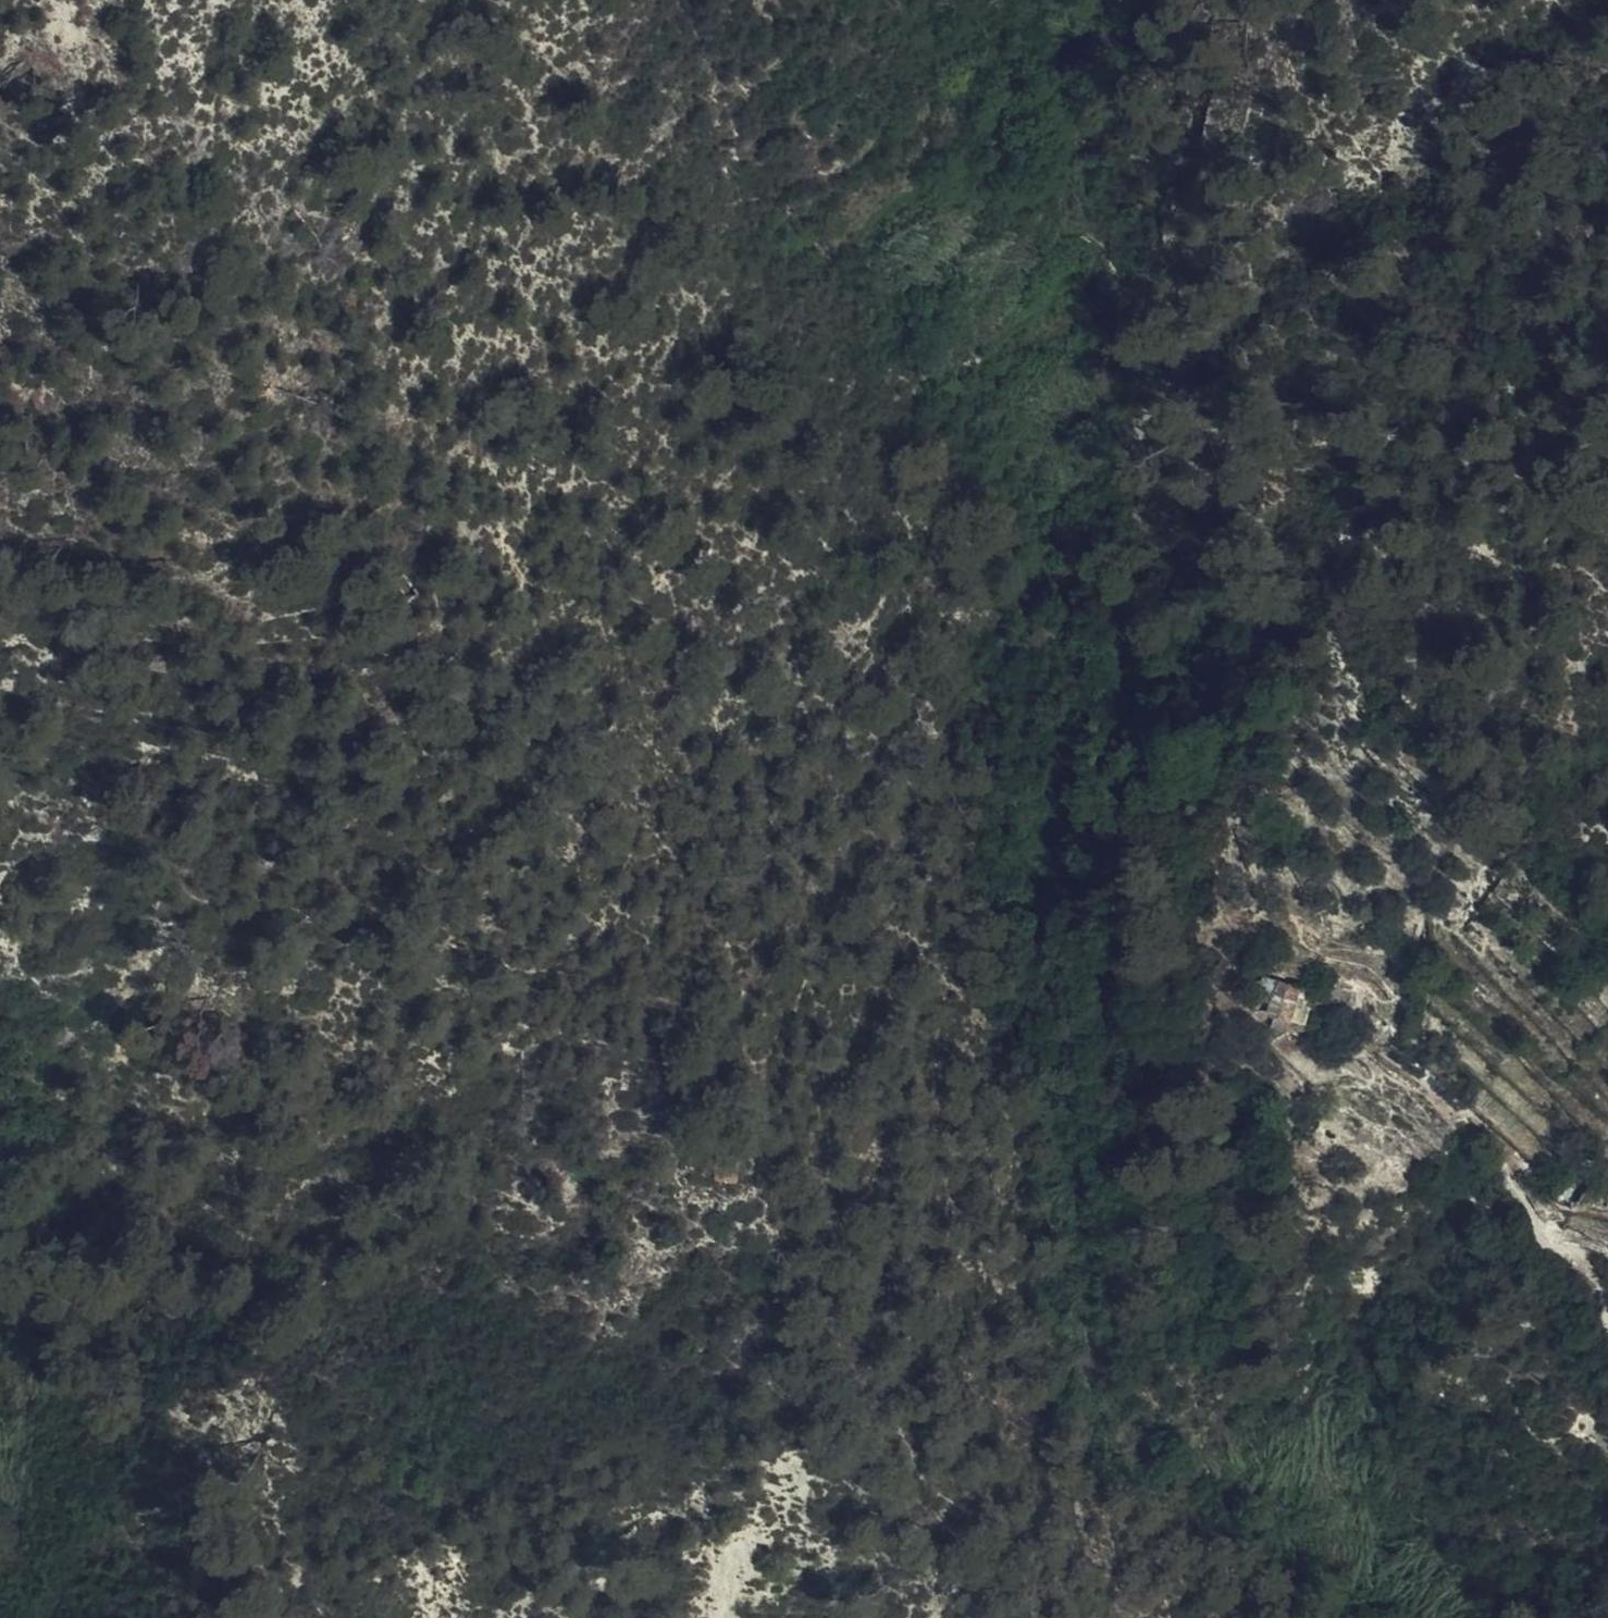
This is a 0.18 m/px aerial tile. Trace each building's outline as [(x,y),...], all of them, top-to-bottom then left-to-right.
[(1276,973),(1266,974),(1260,1009),(1298,1017),(1303,999),(1307,982),(1276,973)] [(1303,999),(1298,1017),(1313,1020),(1317,1003),(1303,999)]
